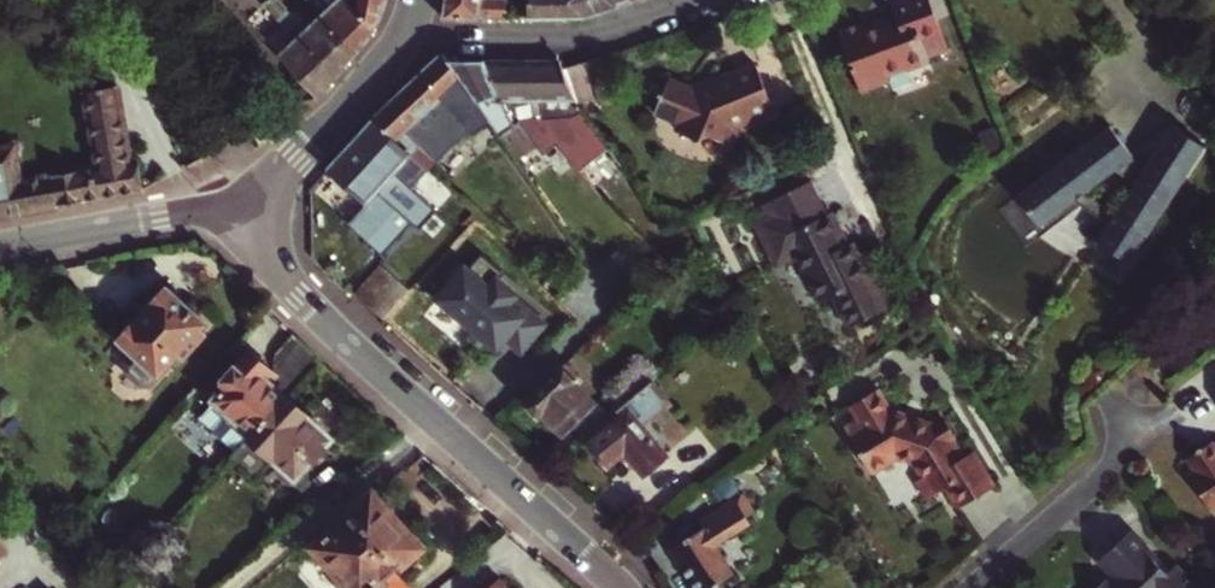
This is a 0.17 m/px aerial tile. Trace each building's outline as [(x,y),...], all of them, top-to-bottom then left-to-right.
[(286,3),(292,9),(302,0),(289,0),(286,3)] [(322,15),(355,53),(375,26),(347,0),(308,0),(322,15)] [(375,26),(385,0),(347,0),(375,26)] [(507,19),(507,0),(449,0),(446,18),(507,19)] [(530,20),(541,20),(587,18),(569,0),(531,0),(530,20)] [(609,0),(569,0),(587,18),(617,8),(609,0)] [(929,0),(915,0),(893,9),(898,22),(868,32),(866,26),(839,35),(862,96),(891,85),(888,77),(907,70),(912,72),(931,65),(929,61),(928,58),(948,50),(929,0)] [(893,9),(915,0),(906,0),(891,6),(893,9)] [(265,1),(260,6),(266,12),(271,7),(265,1)] [(248,2),(237,13),(259,37),(270,26),(248,2)] [(299,36),(337,75),(355,53),(322,15),(299,36)] [(259,37),(277,56),(316,97),(337,75),(299,36),(280,17),(270,26),(259,37)] [(948,50),(928,58),(929,61),(949,54),(948,50)] [(436,160),(470,127),(463,118),(482,105),(456,66),(447,53),(375,121),(411,155),(416,150),(420,154),(425,149),(432,155),(436,160)] [(526,123),(529,129),(541,145),(547,153),(558,150),(584,175),(609,150),(581,108),(566,72),(562,63),(493,65),(502,99),(506,100),(520,126),(526,123)] [(493,65),(456,66),(482,105),(517,155),(522,163),(543,149),(541,145),(529,129),(524,132),(520,126),(506,100),(502,99),(493,65)] [(581,65),(566,72),(581,108),(597,101),(581,65)] [(660,101),(654,114),(679,125),(675,132),(699,142),(702,135),(727,144),(733,130),(775,113),(755,66),(694,91),(669,80),(664,93),(660,91),(656,100),(660,101)] [(0,149),(0,217),(140,190),(135,161),(127,163),(114,96),(108,85),(79,90),(94,167),(19,182),(13,146),(0,149)] [(397,172),(413,186),(427,170),(422,166),(432,155),(425,149),(420,154),(416,150),(411,155),(375,121),(360,137),(397,172)] [(524,132),(529,129),(526,123),(520,126),(524,132)] [(1113,125),(1020,193),(1026,202),(1025,202),(1041,225),(1075,200),(1111,223),(1098,242),(1130,263),(1207,147),(1175,126),(1147,168),(1132,158),(1134,156),(1113,125)] [(397,172),(360,137),(344,154),(382,188),(397,172)] [(382,188),(344,154),(329,170),(368,204),(382,188)] [(439,210),(413,186),(397,172),(382,188),(415,222),(422,229),(439,210)] [(827,216),(809,183),(765,207),(771,222),(758,229),(780,268),(799,258),(825,304),(837,297),(854,328),(896,304),(867,252),(861,255),(854,243),(844,248),(834,229),(839,226),(832,212),(827,216)] [(415,222),(382,188),(368,204),(350,224),(386,256),(415,222)] [(465,267),(438,299),(489,341),(498,349),(506,339),(522,352),(546,324),(514,298),(517,294),(500,280),(505,273),(482,254),(469,270),(465,267)] [(136,353),(129,360),(130,369),(144,383),(154,382),(181,352),(186,356),(209,330),(205,326),(209,322),(170,286),(154,304),(148,304),(137,315),(138,321),(124,336),(125,342),(136,353)] [(737,327),(721,340),(730,351),(746,338),(737,327)] [(241,450),(291,395),(322,360),(296,333),(280,353),(279,373),(276,377),(268,370),(267,361),(259,355),(250,355),(226,381),(230,384),(218,398),(202,416),(241,450)] [(568,367),(526,402),(540,419),(547,413),(564,434),(597,406),(570,374),(572,372),(568,367)] [(613,390),(627,408),(653,387),(639,370),(613,390)] [(230,384),(226,381),(221,376),(208,390),(218,398),(230,384)] [(671,410),(653,387),(627,408),(619,414),(623,418),(592,443),(610,467),(627,453),(646,476),(668,459),(639,423),(644,419),(650,427),(671,410)] [(309,411),(291,395),(241,450),(237,455),(258,474),(275,455),(299,476),(314,463),(316,456),(320,459),(331,446),(329,444),(333,439),(306,415),(309,411)] [(893,415),(880,395),(855,411),(864,425),(849,434),(875,477),(901,461),(920,467),(929,482),(922,486),(933,503),(951,492),(964,512),(998,490),(976,456),(968,461),(956,443),(959,441),(948,423),(937,430),(893,415)] [(779,406),(788,423),(795,419),(786,402),(779,406)] [(1214,442),(1207,447),(1206,445),(1191,458),(1202,474),(1195,480),(1214,511),(1214,442)] [(343,574),(342,587),(395,587),(406,578),(397,569),(403,564),(413,564),(421,557),(420,548),(424,545),(375,492),(359,507),(351,505),(336,519),(340,524),(325,538),(317,545),(343,574)] [(735,582),(743,577),(725,546),(761,525),(758,519),(766,515),(755,495),(711,520),(717,530),(714,531),(716,534),(681,550),(703,587),(738,587),(735,582)] [(320,532),(325,538),(340,524),(336,519),(320,532)] [(1176,570),(1168,578),(1155,564),(1158,562),(1146,550),(1144,552),(1132,538),(1134,536),(1132,534),(1103,562),(1117,577),(1105,587),(1192,587),(1176,570)] [(8,552),(0,542),(0,559),(8,552)] [(501,578),(489,587),(509,587),(501,578)]
